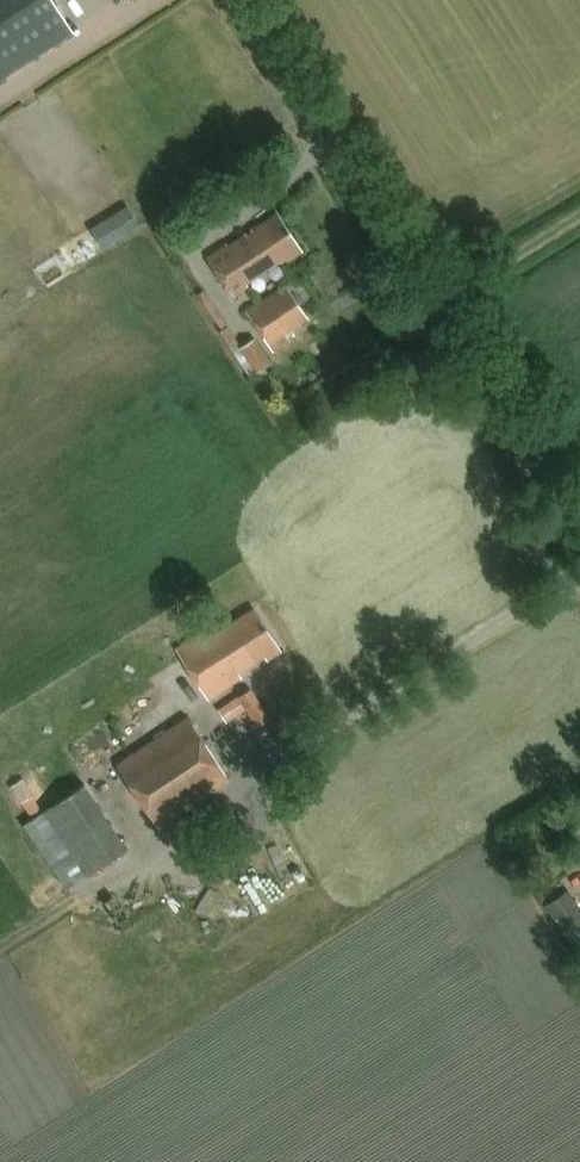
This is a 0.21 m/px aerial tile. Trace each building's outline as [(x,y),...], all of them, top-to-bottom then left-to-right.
[(71,32),(51,0),(0,0),(0,77),(71,32)] [(101,251),(139,227),(126,207),(89,231),(101,251)] [(249,289),(246,285),(281,263),(282,266),(302,253),(278,217),(229,249),(228,247),(207,260),(232,299),(249,289)] [(309,324),(286,288),(246,313),(268,348),(309,324)] [(268,365),(254,341),(239,350),(255,374),(268,365)] [(206,632),(176,651),(208,703),(243,682),(239,676),(263,661),(265,664),(280,655),(253,612),(210,638),(206,632)] [(218,711),(234,736),(255,724),(248,711),(258,704),(250,690),(218,711)] [(231,787),(187,719),(116,767),(159,831),(231,787)] [(20,804),(32,796),(22,780),(10,788),(20,804)] [(95,781),(29,822),(70,889),(136,848),(95,781)] [(262,861),(250,866),(268,905),(280,900),(262,861)] [(544,908),(571,952),(579,946),(579,911),(568,893),(544,908)]
